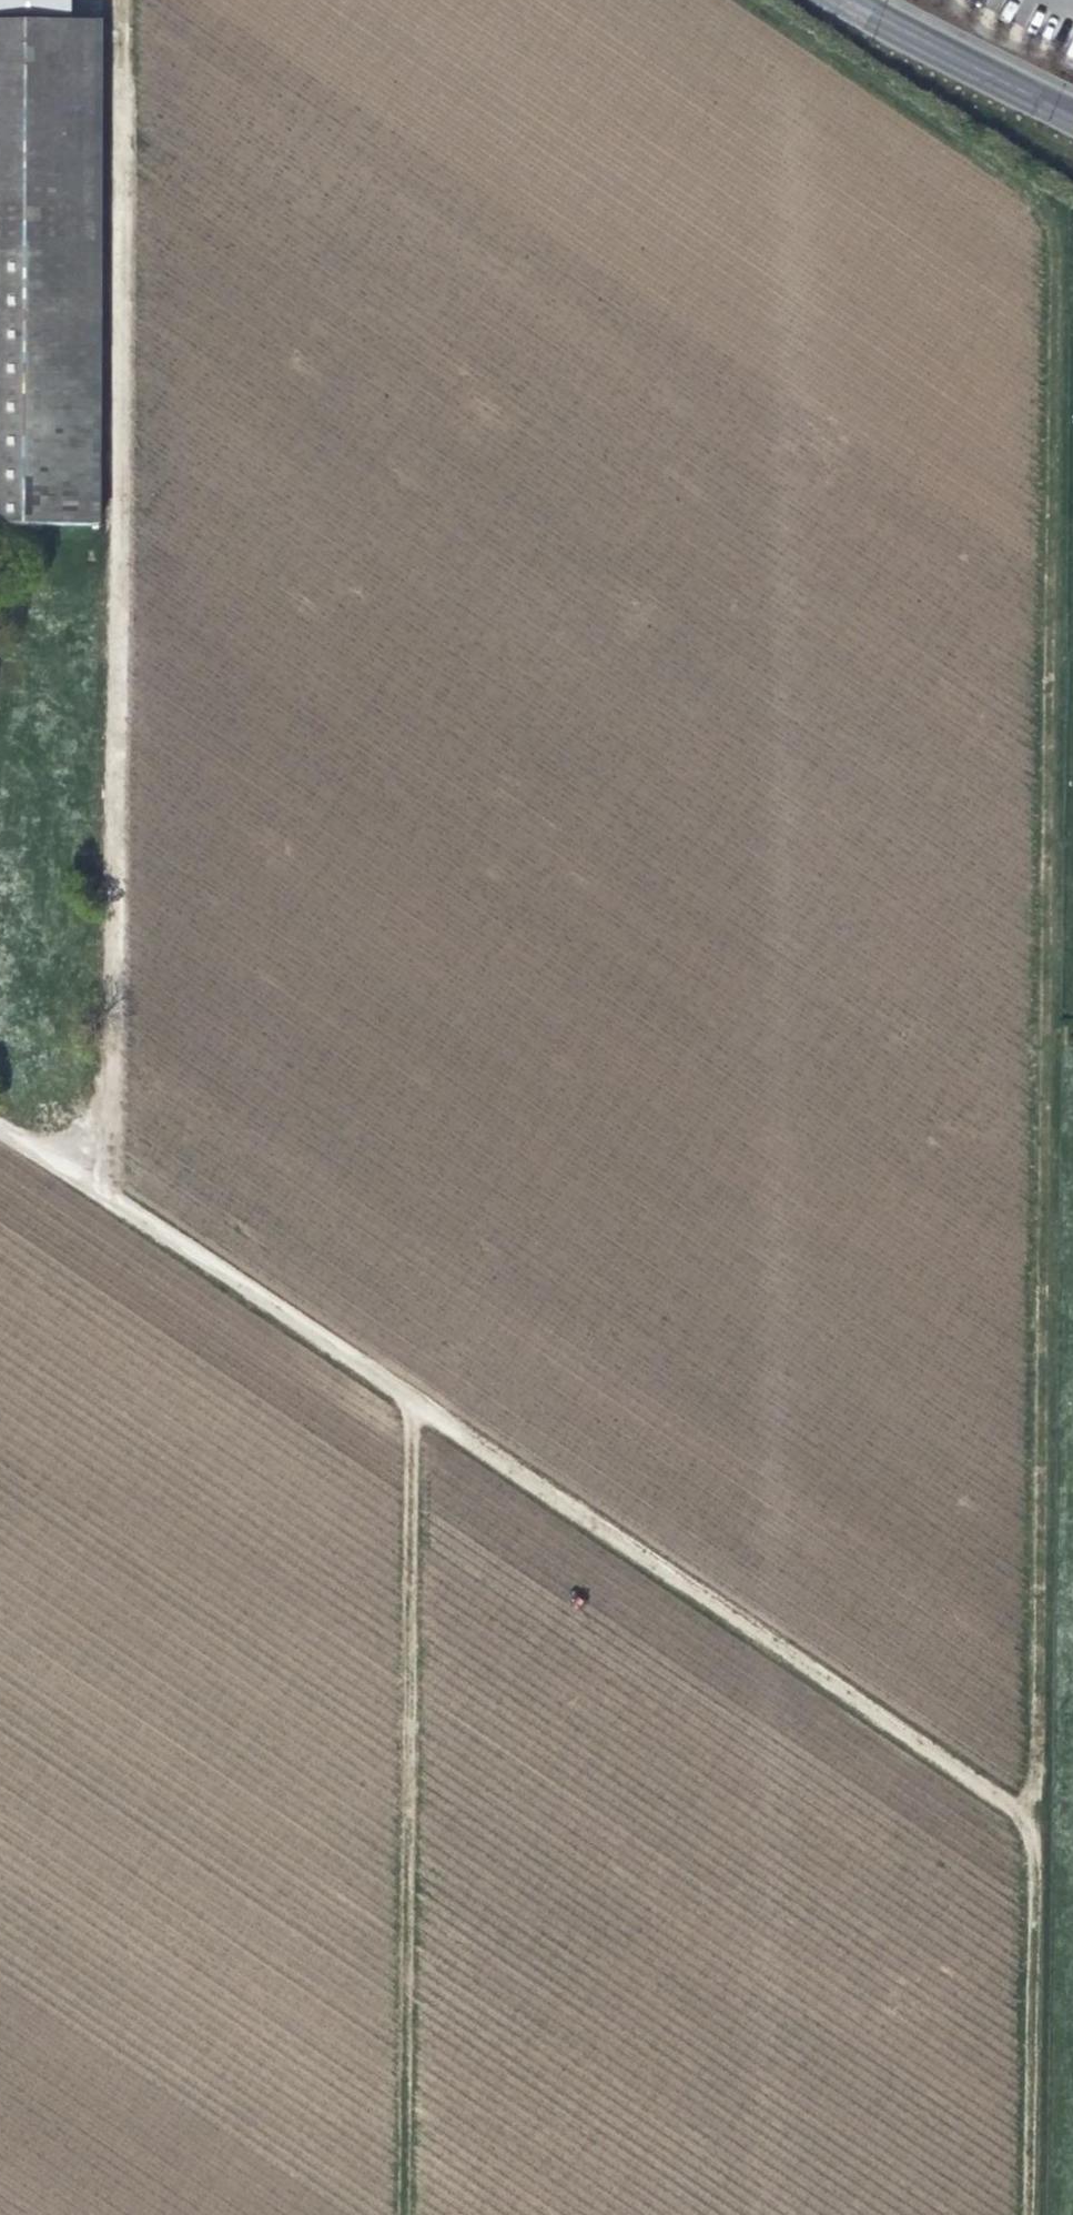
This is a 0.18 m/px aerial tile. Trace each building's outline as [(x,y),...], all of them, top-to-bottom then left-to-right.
[(98,530),(100,25),(0,25),(0,529),(98,530)]
